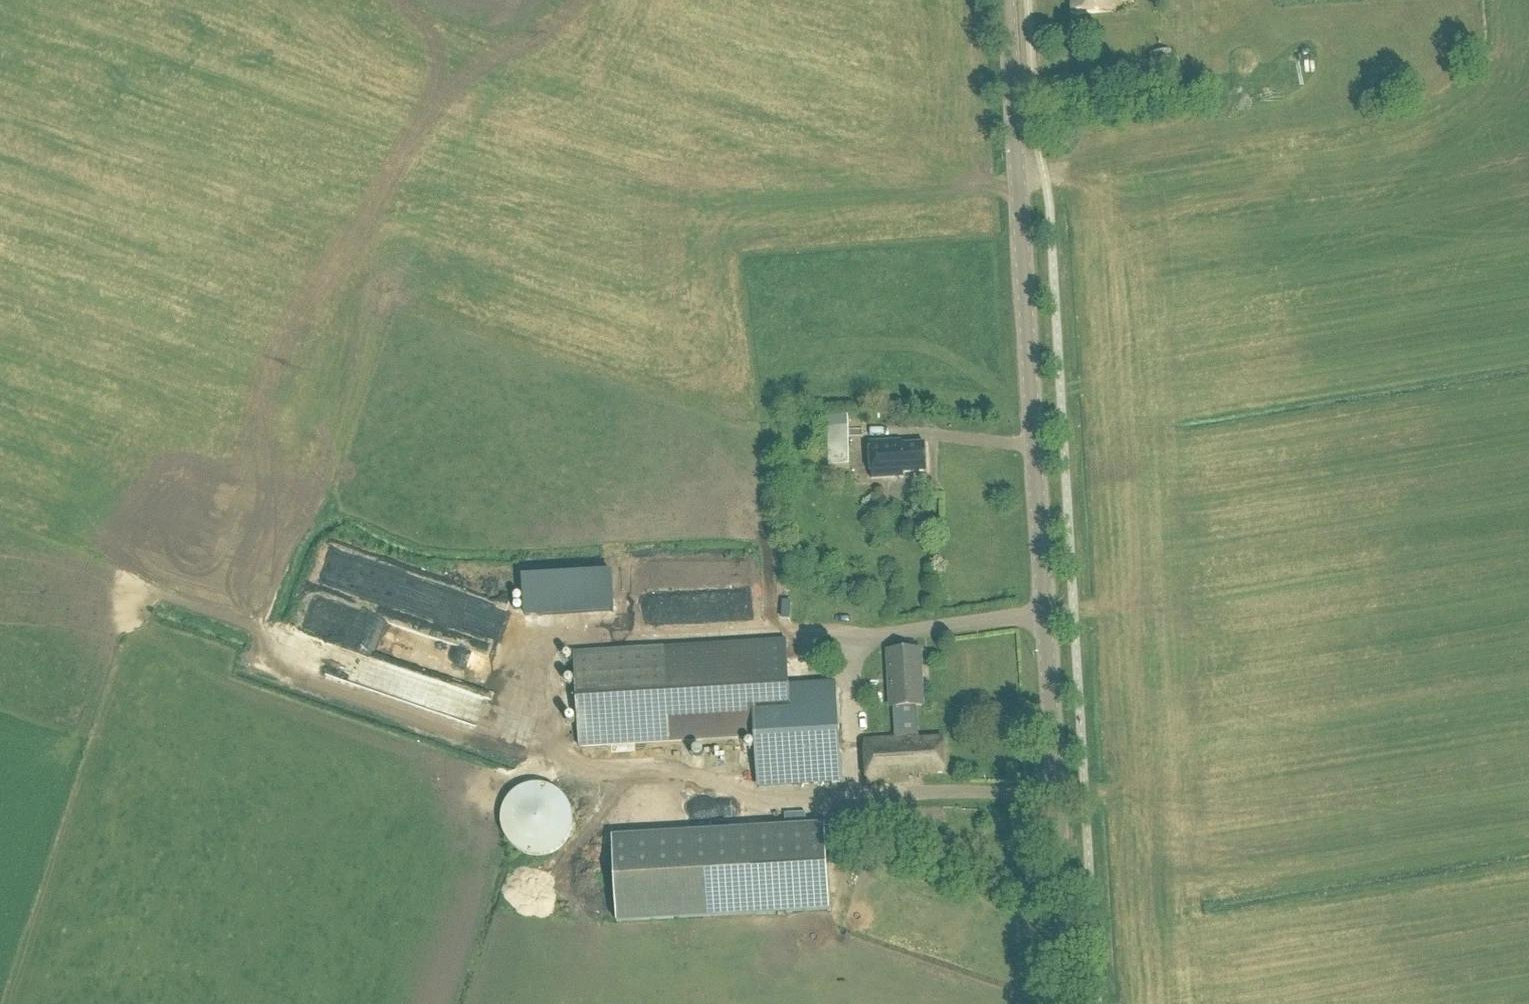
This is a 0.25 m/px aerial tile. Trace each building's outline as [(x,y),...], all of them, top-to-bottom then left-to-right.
[(1074,13),(1111,10),(1111,0),(1073,0),(1074,13)] [(851,467),(850,429),(828,430),(829,468),(851,467)] [(901,447),(900,443),(869,444),(871,480),(903,478),(903,475),(926,474),(924,445),(901,447)] [(376,562),(340,551),(335,569),(370,580),(376,562)] [(788,686),(785,642),(575,654),(580,749),(761,739),(763,782),(841,778),(837,710),(804,712),(803,686),(788,686)] [(923,706),(920,652),(887,654),(890,708),(894,708),(896,741),(864,743),(867,787),(907,784),(906,777),(944,775),(942,741),(919,742),(915,707),(923,706)] [(511,796),(503,809),(500,823),(504,837),(513,849),(526,856),(540,857),(554,852),(565,842),(570,828),(570,813),(563,800),(552,791),(538,787),(523,789),(511,796)] [(828,910),(822,823),(609,837),(614,923),(828,910)]
